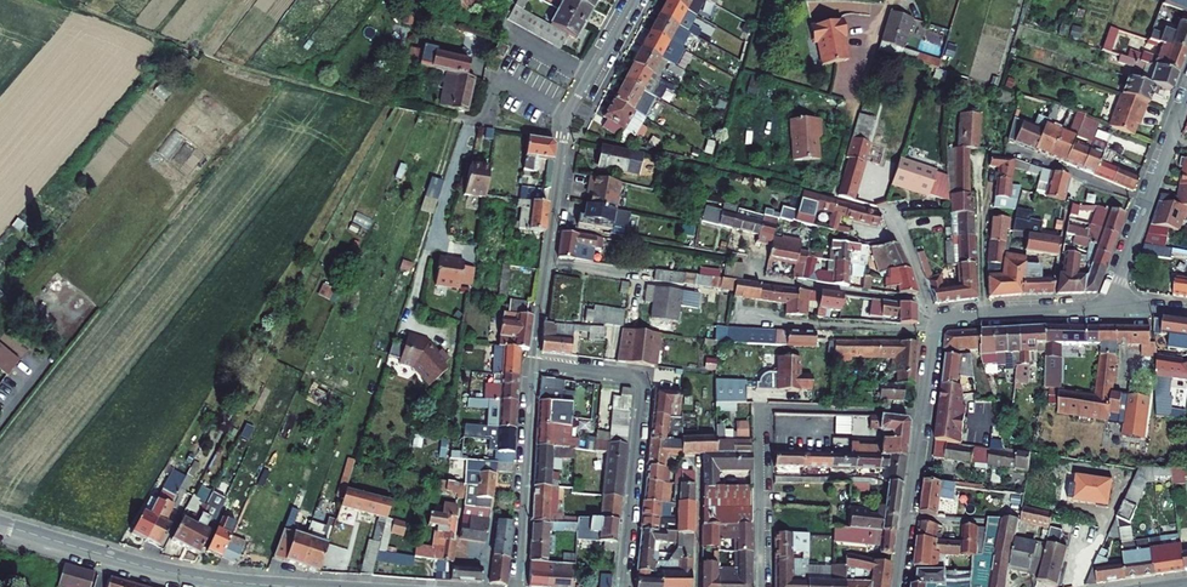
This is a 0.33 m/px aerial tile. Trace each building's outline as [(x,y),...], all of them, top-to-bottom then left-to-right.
[(466,13),(476,0),(450,0),(466,13)] [(515,5),(522,9),(523,10),(528,0),(518,0),(515,5)] [(593,10),(575,0),(564,0),(558,10),(584,24),(593,10)] [(593,10),(598,0),(575,0),(593,10)] [(668,1),(686,11),(691,0),(669,0),(668,1)] [(696,16),(705,0),(704,0),(691,0),(686,11),(696,16)] [(1183,12),(1186,13),(1186,0),(1163,0),(1162,4),(1183,12)] [(688,32),(713,46),(717,40),(691,26),(696,16),(686,11),(668,1),(660,17),(677,27),(682,29),(688,32)] [(515,5),(507,19),(514,23),(522,9),(515,5)] [(529,13),(523,10),(522,9),(514,23),(521,27),(529,13)] [(568,35),(576,39),(584,24),(558,10),(550,25),(555,27),(562,31),(568,35)] [(1075,16),(1082,18),(1084,12),(1077,10),(1075,16)] [(936,11),(933,19),(945,23),(948,14),(936,11)] [(890,12),(878,51),(938,70),(940,62),(903,50),(913,19),(890,12)] [(1176,34),(1163,30),(1162,35),(1152,31),(1149,40),(1171,48),(1172,46),(1186,51),(1186,50),(1186,13),(1183,12),(1176,34)] [(405,13),(400,37),(409,38),(414,15),(405,13)] [(529,13),(521,27),(527,30),(535,16),(529,13)] [(535,16),(527,30),(534,34),(542,20),(535,16)] [(675,47),(679,48),(688,32),(682,29),(679,35),(674,32),(677,27),(660,17),(651,33),(675,47)] [(839,18),(806,24),(819,62),(846,57),(839,18)] [(542,20),(534,34),(541,38),(548,24),(542,20)] [(1058,34),(1066,37),(1069,25),(1061,23),(1058,34)] [(550,25),(548,24),(541,38),(547,41),(555,27),(550,25)] [(742,32),(748,36),(752,27),(746,24),(742,32)] [(1069,37),(1078,40),(1081,28),(1072,26),(1069,37)] [(562,31),(555,27),(547,41),(554,45),(562,31)] [(674,32),(679,35),(682,29),(677,27),(674,32)] [(1110,28),(1102,51),(1110,53),(1118,30),(1110,28)] [(554,45),(561,49),(568,35),(562,31),(554,45)] [(651,33),(643,49),(667,63),(675,47),(651,33)] [(479,39),(471,36),(468,43),(476,47),(479,39)] [(1160,48),(1157,58),(1142,54),(1140,63),(1145,64),(1177,75),(1178,75),(1186,51),(1172,46),(1171,48),(1149,40),(1148,40),(1146,44),(1156,48),(1156,47),(1160,48)] [(499,43),(496,48),(493,54),(502,60),(509,48),(499,43)] [(408,64),(447,72),(465,76),(468,61),(412,48),(408,64)] [(634,65),(658,79),(667,63),(643,49),(634,65)] [(1129,51),(1127,58),(1140,63),(1142,54),(1129,51)] [(171,67),(184,78),(198,61),(193,57),(189,61),(181,55),(171,67)] [(881,63),(889,66),(891,58),(883,56),(881,63)] [(1118,63),(1143,71),(1140,81),(1159,87),(1172,92),(1177,75),(1145,64),(1140,63),(1127,58),(1120,56),(1118,63)] [(684,72),(687,65),(674,58),(670,65),(684,72)] [(388,72),(397,74),(399,63),(390,61),(388,72)] [(658,79),(634,65),(625,81),(652,96),(656,98),(660,101),(666,90),(671,93),(674,87),(658,79)] [(666,70),(681,79),(685,72),(684,72),(670,65),(666,70)] [(936,71),(933,79),(944,83),(947,74),(936,71)] [(447,72),(440,107),(467,113),(474,78),(465,76),(447,72)] [(747,94),(756,97),(761,79),(752,77),(747,94)] [(993,77),(991,84),(997,86),(1000,79),(993,77)] [(1133,98),(1147,103),(1149,103),(1151,95),(1156,96),(1159,87),(1140,81),(1127,77),(1122,94),(1133,98)] [(1008,78),(1005,87),(1012,89),(1015,80),(1008,78)] [(958,79),(956,87),(966,89),(968,82),(958,79)] [(644,118),(656,98),(652,96),(625,81),(615,100),(641,116),(644,118)] [(1110,127),(1132,136),(1138,118),(1141,119),(1147,103),(1133,98),(1122,94),(1110,127)] [(616,141),(623,143),(629,134),(634,137),(644,118),(641,116),(615,100),(603,117),(607,120),(603,128),(618,138),(616,141)] [(1053,125),(1060,107),(1053,105),(1047,119),(1046,122),(1034,151),(1049,157),(1061,128),(1053,125)] [(1061,128),(1049,157),(1064,163),(1073,142),(1076,137),(1083,118),(1084,115),(1077,113),(1069,132),(1061,128)] [(954,149),(955,195),(969,195),(968,150),(978,150),(980,115),(960,114),(958,148),(954,149)] [(835,194),(851,198),(872,129),(875,129),(878,121),(856,115),(835,194)] [(1046,122),(1047,119),(1038,116),(1034,127),(1022,122),(1013,143),(1034,151),(1046,122)] [(1009,141),(1013,143),(1022,122),(1013,118),(1007,140),(1009,141)] [(1106,144),(1092,138),(1098,123),(1083,118),(1076,137),(1087,142),(1092,144),(1081,170),(1093,175),(1099,161),(1104,149),(1106,144)] [(819,119),(786,120),(786,139),(789,140),(790,162),(817,160),(815,139),(821,138),(819,119)] [(485,138),(487,138),(492,139),(494,130),(486,129),(485,138)] [(623,143),(629,145),(634,137),(629,134),(623,143)] [(523,170),(537,172),(538,158),(548,160),(554,161),(555,147),(552,142),(528,138),(523,170)] [(705,153),(711,155),(714,143),(709,141),(705,153)] [(1087,142),(1085,147),(1073,142),(1064,163),(1081,170),(1092,144),(1087,142)] [(1113,151),(1120,154),(1123,148),(1115,145),(1113,151)] [(598,167),(637,176),(642,155),(602,147),(598,167)] [(955,195),(954,149),(946,149),(948,176),(949,194),(955,195)] [(1099,161),(1109,165),(1110,163),(1114,153),(1104,149),(1099,161)] [(994,207),(1014,210),(1021,187),(1011,186),(1013,169),(1015,160),(999,157),(991,156),(989,166),(999,167),(994,207)] [(928,197),(929,195),(950,202),(949,194),(948,176),(899,158),(891,185),(928,197)] [(544,187),(550,188),(554,161),(548,160),(544,187)] [(1013,169),(1027,172),(1030,165),(1015,160),(1013,169)] [(1093,175),(1133,192),(1137,178),(1109,165),(1099,161),(1093,175)] [(464,195),(485,198),(489,167),(470,165),(468,175),(464,195)] [(1030,165),(1027,172),(1040,176),(1041,169),(1030,165)] [(1035,195),(1063,202),(1070,177),(1041,169),(1040,176),(1038,182),(1048,184),(1046,193),(1036,190),(1035,195)] [(615,210),(620,183),(590,176),(588,186),(592,187),(589,206),(615,210)] [(425,197),(437,201),(443,182),(431,178),(424,197),(425,197)] [(665,179),(663,190),(672,192),(674,182),(665,179)] [(1046,193),(1048,184),(1038,182),(1036,190),(1046,193)] [(1159,203),(1177,207),(1186,209),(1186,187),(1181,186),(1178,198),(1162,195),(1159,203)] [(519,200),(543,203),(544,190),(521,187),(519,200)] [(782,207),(779,218),(792,222),(793,221),(802,223),(801,224),(812,226),(815,209),(832,213),(828,230),(836,232),(837,228),(840,216),(869,225),(878,226),(880,214),(802,192),(797,210),(782,207)] [(973,204),(969,204),(969,195),(955,195),(949,194),(950,202),(950,214),(973,214),(973,204)] [(421,210),(433,214),(437,201),(425,197),(421,210)] [(519,229),(544,233),(548,204),(519,200),(518,207),(522,207),(519,229)] [(1169,229),(1181,232),(1183,220),(1186,221),(1186,216),(1186,209),(1177,207),(1159,203),(1151,226),(1169,229)] [(705,207),(701,221),(732,229),(737,208),(724,204),(722,211),(705,207)] [(1090,225),(1117,236),(1124,214),(1096,206),(1079,206),(1071,204),(1069,215),(1077,217),(1078,212),(1095,212),(1090,225)] [(578,216),(577,225),(617,233),(618,226),(627,228),(630,213),(615,210),(589,206),(585,205),(583,217),(578,216)] [(732,229),(757,235),(762,221),(755,220),(756,213),(737,208),(732,229)] [(755,220),(762,221),(763,215),(756,213),(755,220)] [(974,236),(973,214),(950,214),(951,223),(952,237),(974,236)] [(763,244),(771,246),(799,252),(799,250),(781,246),(783,240),(772,237),(776,219),(763,215),(762,221),(757,235),(756,243),(763,244)] [(1003,242),(1004,238),(1006,219),(992,217),(989,241),(1003,242)] [(1060,241),(1039,238),(1042,222),(1030,220),(1027,234),(1026,239),(1023,251),(1025,251),(1036,253),(1057,256),(1060,241)] [(349,230),(357,234),(360,228),(352,223),(349,230)] [(1096,253),(1109,257),(1117,236),(1090,225),(1088,231),(1067,226),(1065,235),(1074,237),(1090,240),(1089,244),(1098,247),(1096,253)] [(681,235),(693,237),(694,228),(683,226),(681,235)] [(1151,226),(1148,234),(1168,238),(1169,229),(1151,226)] [(594,248),(600,249),(602,239),(562,232),(558,258),(575,260),(577,245),(594,248)] [(1145,245),(1166,248),(1168,238),(1148,234),(1145,245)] [(957,246),(957,264),(975,264),(974,236),(952,237),(952,242),(953,246),(957,246)] [(1074,237),(1073,243),(1088,248),(1089,244),(1090,240),(1074,237)] [(783,240),(781,246),(799,250),(801,241),(783,238),(783,240)] [(1003,242),(989,241),(987,266),(991,266),(991,264),(999,265),(1001,265),(1002,253),(1003,242)] [(850,245),(834,243),(834,262),(849,264),(850,245)] [(891,270),(907,271),(896,244),(882,246),(871,247),(880,274),(886,271),(886,278),(894,278),(891,270)] [(1087,254),(1095,256),(1096,253),(1098,247),(1089,244),(1088,248),(1087,254)] [(575,260),(592,262),(594,248),(577,245),(575,260)] [(850,245),(849,264),(865,266),(867,247),(850,245)] [(1063,245),(1062,252),(1073,254),(1074,247),(1063,245)] [(1166,248),(1145,245),(1141,255),(1172,260),(1173,255),(1179,256),(1180,251),(1166,248)] [(771,246),(769,259),(795,264),(795,268),(804,270),(806,258),(798,256),(799,252),(771,246)] [(947,255),(948,266),(954,266),(957,266),(957,264),(957,246),(953,246),(953,247),(953,255),(947,255)] [(807,254),(806,258),(816,259),(817,253),(808,251),(807,254)] [(923,252),(917,254),(935,304),(950,302),(949,287),(941,288),(940,275),(932,278),(923,252)] [(1078,277),(1079,264),(1084,265),(1086,257),(1073,254),(1062,252),(1062,254),(1064,254),(1062,275),(1078,277)] [(1091,266),(1104,269),(1109,257),(1096,253),(1095,256),(1091,266)] [(1086,257),(1084,265),(1085,265),(1091,266),(1095,256),(1087,254),(1086,257)] [(1002,297),(1021,295),(1024,263),(1023,263),(1024,257),(1016,256),(1015,262),(1005,261),(1003,278),(1002,297)] [(1034,275),(1035,265),(1036,258),(1024,257),(1023,263),(1024,263),(1021,295),(1052,294),(1054,280),(1053,280),(1053,278),(1041,278),(1041,275),(1034,275)] [(450,260),(439,258),(435,285),(444,287),(450,260)] [(806,258),(804,270),(801,279),(825,284),(848,286),(849,264),(834,262),(831,262),(821,260),(816,259),(806,258)] [(444,287),(459,289),(460,285),(463,267),(463,262),(450,260),(444,287)] [(409,272),(412,264),(403,261),(400,269),(409,272)] [(744,264),(726,262),(725,271),(743,273),(744,264)] [(958,284),(976,284),(975,264),(957,264),(957,266),(958,284)] [(863,278),(863,277),(865,267),(852,265),(851,277),(863,278)] [(502,266),(498,297),(505,297),(510,266),(502,266)] [(1084,278),(1082,294),(1095,294),(1104,269),(1091,266),(1088,274),(1087,276),(1084,278)] [(460,285),(472,287),(475,269),(463,267),(460,285)] [(801,279),(804,270),(795,268),(793,278),(797,279),(801,279)] [(654,281),(682,285),(683,284),(684,274),(655,270),(654,281)] [(898,295),(916,295),(907,271),(891,270),(894,278),(886,278),(885,278),(885,289),(896,288),(898,295)] [(743,273),(725,271),(724,279),(736,280),(742,281),(743,273)] [(684,274),(683,284),(694,285),(696,275),(684,274)] [(694,285),(709,288),(710,277),(696,275),(694,285)] [(1059,275),(1057,294),(1082,294),(1084,278),(1078,277),(1062,275),(1059,275)] [(735,291),(736,280),(710,277),(709,288),(734,292),(735,291)] [(1003,278),(987,279),(989,297),(1002,297),(1003,278)] [(808,291),(763,285),(736,280),(735,291),(734,296),(787,304),(786,315),(807,316),(807,308),(807,302),(808,291)] [(1176,280),(1173,296),(1186,298),(1186,281),(1185,281),(1176,280)] [(621,292),(627,293),(629,283),(622,282),(621,292)] [(958,284),(959,286),(949,287),(950,302),(977,298),(976,284),(958,284)] [(330,299),(335,290),(323,285),(318,294),(330,300),(330,299)] [(655,288),(651,319),(677,323),(679,307),(698,310),(700,294),(655,288)] [(336,301),(340,293),(335,290),(330,299),(336,301)] [(820,292),(808,291),(807,302),(819,303),(820,292)] [(818,309),(816,317),(823,318),(824,309),(840,311),(841,304),(842,296),(820,292),(819,303),(818,309)] [(872,300),(870,316),(880,318),(881,316),(899,318),(899,324),(916,324),(915,306),(872,300)] [(499,337),(498,346),(520,349),(528,350),(533,317),(527,316),(528,303),(509,301),(508,314),(503,313),(502,319),(501,319),(499,337)] [(607,307),(595,306),(592,323),(605,324),(607,307)] [(607,307),(605,324),(622,327),(625,310),(607,307)] [(592,323),(593,311),(586,310),(585,322),(592,323)] [(1186,351),(1186,323),(1155,319),(1154,335),(1167,336),(1165,346),(1165,348),(1186,351)] [(543,323),(541,352),(571,356),(573,337),(555,335),(556,324),(543,323)] [(574,330),(574,326),(556,324),(555,335),(573,337),(574,330)] [(605,334),(605,328),(574,326),(574,330),(580,330),(580,331),(589,333),(605,334)] [(727,342),(728,328),(717,327),(715,341),(719,341),(727,342)] [(737,343),(738,329),(728,328),(727,342),(737,343)] [(660,334),(622,329),(617,362),(651,366),(653,350),(658,351),(660,334)] [(740,343),(746,344),(747,329),(738,329),(737,343),(740,343)] [(747,329),(746,344),(755,344),(756,330),(747,329)] [(1038,329),(1021,330),(1021,367),(1017,367),(1017,371),(1015,389),(1021,390),(1022,385),(1027,385),(1030,362),(1029,354),(1036,354),(1038,353),(1046,353),(1046,346),(1038,346),(1038,329)] [(1038,329),(1038,346),(1046,346),(1047,346),(1047,329),(1038,329)] [(1060,390),(1061,345),(1088,346),(1089,329),(1047,329),(1047,346),(1046,346),(1046,353),(1045,389),(1060,390)] [(1089,329),(1088,346),(1099,346),(1100,329),(1089,329)] [(1102,346),(1101,357),(1117,357),(1118,346),(1117,346),(1119,329),(1100,329),(1099,346),(1102,346)] [(1118,346),(1128,346),(1130,329),(1119,329),(1117,346),(1118,346)] [(1142,356),(1157,357),(1155,345),(1151,345),(1151,329),(1130,329),(1128,346),(1142,346),(1142,356)] [(765,345),(765,330),(756,330),(755,344),(765,345)] [(775,331),(765,330),(765,345),(775,345),(775,331)] [(1021,330),(1008,331),(1009,355),(1010,365),(1010,366),(1017,366),(1017,367),(1021,367),(1021,330)] [(775,331),(775,345),(815,347),(815,333),(786,332),(775,331)] [(996,357),(996,355),(995,331),(982,332),(982,350),(981,351),(981,359),(984,367),(997,366),(996,357)] [(997,366),(1007,365),(1007,366),(1010,366),(1010,365),(1009,355),(1008,331),(995,331),(996,355),(996,357),(997,366)] [(945,349),(958,352),(981,351),(982,350),(982,332),(949,334),(946,337),(945,349)] [(589,333),(589,340),(604,341),(605,334),(589,333)] [(424,380),(431,347),(428,343),(422,341),(423,339),(408,335),(404,347),(392,343),(388,357),(400,360),(399,363),(413,368),(424,380)] [(1155,345),(1165,346),(1167,336),(1154,335),(1155,345)] [(891,374),(898,374),(915,375),(916,343),(834,341),(833,355),(850,357),(892,358),(891,374)] [(494,374),(518,377),(520,349),(498,346),(495,346),(493,374),(494,374)] [(438,353),(431,347),(424,380),(430,386),(448,369),(444,364),(449,359),(441,350),(438,353)] [(13,362),(0,351),(0,376),(13,362)] [(959,377),(974,379),(972,356),(961,356),(961,359),(946,357),(942,393),(958,393),(963,393),(963,392),(957,391),(959,377)] [(758,383),(714,381),(715,403),(735,403),(745,403),(745,388),(755,388),(755,390),(798,391),(798,389),(812,389),(812,376),(799,376),(799,358),(778,357),(777,373),(767,372),(765,373),(760,378),(758,383)] [(1122,395),(1112,393),(1117,357),(1101,357),(1096,398),(1059,393),(1058,413),(1118,422),(1122,395)] [(1157,357),(1156,374),(1156,417),(1166,418),(1169,399),(1165,398),(1168,379),(1186,381),(1186,363),(1183,363),(1183,361),(1157,357)] [(706,359),(705,369),(714,370),(713,360),(706,359)] [(486,385),(485,400),(517,401),(518,377),(494,374),(494,385),(486,385)] [(898,374),(898,384),(905,385),(914,386),(915,375),(898,374)] [(541,378),(538,401),(556,401),(573,403),(575,383),(554,379),(541,378)] [(898,384),(894,384),(894,385),(880,384),(880,388),(881,388),(879,394),(879,400),(903,401),(905,385),(898,384)] [(613,397),(612,409),(629,411),(632,389),(622,388),(620,398),(613,397)] [(655,390),(653,414),(670,418),(681,419),(680,406),(681,393),(655,390)] [(879,400),(879,394),(861,393),(856,398),(848,397),(847,405),(879,407),(879,400)] [(942,393),(940,407),(948,408),(948,407),(963,408),(964,401),(963,393),(958,393),(942,393)] [(1149,438),(1152,397),(1128,395),(1124,436),(1149,438)] [(485,400),(469,399),(468,407),(489,408),(488,426),(488,427),(515,429),(517,401),(485,400)] [(538,401),(537,424),(555,426),(570,427),(571,418),(573,403),(556,401),(538,401)] [(940,407),(938,423),(964,426),(966,409),(963,408),(948,407),(948,408),(940,407)] [(612,409),(611,418),(628,419),(629,411),(612,409)] [(653,414),(650,439),(682,441),(682,439),(681,419),(670,418),(653,414)] [(870,416),(869,428),(879,429),(882,433),(892,434),(891,441),(907,443),(909,424),(906,420),(880,417),(870,416)] [(611,418),(610,426),(627,428),(628,419),(611,418)] [(736,423),(736,438),(748,438),(748,422),(736,423)] [(936,442),(947,444),(961,445),(964,426),(938,423),(936,442)] [(537,424),(536,446),(575,449),(578,449),(578,439),(569,438),(570,427),(555,426),(537,424)] [(467,459),(470,432),(489,434),(488,449),(495,450),(493,463),(513,464),(515,429),(488,427),(488,426),(466,425),(462,459),(467,459)] [(751,454),(750,441),(735,441),(735,432),(724,432),(724,426),(716,425),(716,438),(716,453),(751,454)] [(609,433),(609,434),(626,436),(627,428),(610,426),(609,433)] [(226,434),(234,438),(238,431),(230,427),(226,434)] [(596,438),(594,452),(608,453),(609,434),(609,433),(596,432),(596,438)] [(608,453),(603,496),(620,497),(626,436),(609,434),(608,453)] [(414,435),(412,447),(421,448),(423,436),(414,435)] [(586,437),(585,450),(594,452),(596,438),(586,437)] [(716,438),(682,439),(682,441),(681,454),(703,454),(703,453),(716,453),(716,438)] [(648,466),(665,468),(666,456),(681,456),(681,454),(682,441),(650,439),(648,466)] [(879,456),(905,459),(907,443),(891,441),(881,440),(880,447),(858,446),(858,443),(851,443),(850,455),(855,455),(879,456)] [(933,458),(944,460),(947,444),(936,442),(933,458)] [(944,460),(972,464),(975,447),(961,445),(947,444),(944,460)] [(558,487),(558,473),(551,472),(552,457),(574,458),(575,449),(536,446),(535,486),(558,487)] [(988,466),(1029,472),(1031,453),(1006,450),(1004,450),(1004,454),(990,451),(990,450),(975,448),(973,464),(975,464),(988,466)] [(774,452),(774,467),(801,468),(802,453),(774,452)] [(703,453),(703,454),(703,487),(717,487),(717,470),(751,470),(751,454),(716,453),(703,453)] [(830,469),(830,454),(802,453),(801,468),(830,469)] [(830,469),(854,470),(855,455),(850,455),(830,454),(830,469)] [(855,455),(854,470),(879,471),(879,456),(855,455)] [(885,480),(902,483),(905,459),(879,456),(879,471),(883,471),(885,471),(885,469),(886,469),(885,480)] [(348,458),(337,497),(343,499),(346,491),(355,460),(348,458)] [(496,472),(512,472),(513,464),(493,463),(467,460),(466,485),(464,495),(465,495),(463,507),(464,507),(491,510),(496,472)] [(187,474),(190,468),(178,461),(173,470),(185,477),(187,474)] [(193,478),(200,465),(194,461),(190,468),(187,474),(193,478)] [(646,481),(668,483),(669,468),(665,468),(648,466),(646,481)] [(163,489),(175,496),(185,477),(173,470),(163,489)] [(242,470),(239,477),(255,484),(257,478),(242,470)] [(1132,486),(1141,490),(1146,477),(1154,478),(1153,470),(1140,470),(1132,486)] [(1153,470),(1154,478),(1172,478),(1171,470),(1153,470)] [(1185,484),(1184,474),(1186,474),(1186,470),(1171,470),(1172,478),(1173,485),(1185,484)] [(693,502),(694,472),(681,472),(681,475),(680,484),(678,502),(693,502)] [(176,510),(193,478),(187,474),(185,477),(175,496),(174,498),(170,504),(166,501),(145,541),(159,548),(171,525),(165,522),(172,508),(176,510)] [(937,479),(936,484),(956,486),(981,490),(982,485),(937,479)] [(440,480),(438,489),(445,491),(447,481),(440,480)] [(581,490),(582,480),(574,480),(574,490),(581,490)] [(458,494),(464,495),(466,485),(447,481),(445,491),(458,494)] [(646,481),(644,501),(668,503),(670,491),(668,491),(669,483),(668,483),(646,481)] [(921,515),(938,517),(940,501),(954,503),(956,486),(936,484),(926,482),(921,515)] [(900,496),(902,486),(887,483),(884,483),(885,484),(885,485),(883,485),(881,498),(885,499),(886,494),(900,496)] [(563,517),(563,513),(557,513),(557,503),(558,487),(535,486),(533,522),(577,524),(578,518),(563,517)] [(1124,503),(1135,508),(1141,490),(1132,486),(1124,503)] [(171,540),(185,548),(212,493),(201,487),(196,497),(193,495),(186,508),(194,513),(189,522),(183,519),(171,540)] [(703,487),(702,526),(717,526),(751,525),(751,487),(723,487),(717,487),(703,487)] [(163,489),(162,492),(174,498),(175,496),(163,489)] [(185,548),(199,555),(215,523),(210,520),(214,511),(223,496),(214,490),(212,493),(185,548)] [(346,491),(343,499),(341,507),(348,509),(379,517),(373,541),(369,540),(360,575),(372,576),(376,560),(379,551),(383,535),(391,503),(346,491)] [(132,534),(145,541),(166,501),(170,504),(174,498),(162,492),(157,501),(150,497),(132,534)] [(233,492),(206,552),(221,559),(222,557),(231,537),(224,533),(242,496),(233,492)] [(1003,492),(1000,520),(1001,520),(1019,522),(1020,522),(1022,508),(1025,495),(1003,492)] [(869,511),(849,509),(849,529),(895,533),(900,496),(886,494),(885,499),(884,508),(878,507),(877,516),(868,515),(869,511)] [(219,514),(226,497),(223,496),(214,511),(219,514)] [(603,496),(602,519),(618,520),(620,497),(603,496)] [(670,508),(678,509),(678,504),(673,504),(668,503),(644,501),(643,516),(670,519),(670,515),(670,508)] [(692,534),(693,502),(678,502),(678,504),(678,509),(677,516),(677,520),(677,525),(677,532),(677,534),(692,534)] [(1162,550),(1160,539),(1133,542),(1130,525),(1137,509),(1135,508),(1124,503),(1116,520),(1120,538),(1123,564),(1126,580),(1155,576),(1152,552),(1162,550)] [(1055,514),(1066,518),(1069,507),(1057,504),(1055,514)] [(341,507),(338,515),(345,518),(348,509),(341,507)] [(459,539),(486,542),(491,510),(464,507),(459,539)] [(1020,522),(1028,524),(1044,528),(1049,529),(1049,528),(1053,514),(1022,508),(1020,522)] [(292,509),(273,557),(302,567),(307,550),(306,550),(309,538),(306,537),(291,532),(298,511),(292,509)] [(667,524),(677,525),(677,520),(670,519),(643,516),(641,530),(666,532),(667,524)] [(307,550),(302,567),(319,573),(336,521),(329,518),(326,527),(311,522),(306,537),(309,538),(306,550),(307,550)] [(577,532),(576,540),(604,543),(604,551),(615,552),(618,520),(602,519),(578,518),(577,524),(577,532)] [(1009,569),(1010,565),(1015,541),(1017,534),(1019,522),(1001,520),(1000,520),(987,519),(986,529),(982,557),(973,557),(972,572),(919,572),(917,586),(913,586),(1007,586),(1009,569)] [(397,520),(393,532),(404,535),(408,524),(397,520)] [(1120,538),(1116,520),(1110,532),(1108,537),(1120,538)] [(497,528),(493,556),(509,558),(512,529),(512,523),(499,521),(497,528)] [(548,536),(548,531),(577,532),(577,524),(533,522),(530,561),(546,563),(547,553),(554,553),(555,536),(548,536)] [(1019,522),(1017,534),(1023,535),(1024,529),(1027,530),(1028,524),(1020,522),(1019,522)] [(920,523),(918,539),(935,541),(936,533),(942,534),(943,527),(920,523)] [(735,540),(736,552),(752,552),(751,525),(717,526),(717,540),(735,540)] [(702,549),(718,548),(717,540),(717,526),(702,526),(702,549)] [(833,542),(881,546),(880,554),(892,555),(895,533),(849,529),(834,528),(833,542)] [(962,543),(962,556),(973,557),(982,557),(986,529),(963,528),(962,543)] [(1065,561),(1068,550),(1059,548),(1063,531),(1051,528),(1047,541),(1046,545),(1039,575),(1038,578),(1042,580),(1042,583),(1056,586),(1062,561),(1065,561)] [(1044,528),(1041,540),(1047,541),(1051,528),(1049,528),(1049,529),(1044,528)] [(677,545),(677,534),(677,532),(666,532),(641,530),(639,551),(653,553),(654,542),(658,542),(673,544),(677,545)] [(776,559),(791,559),(791,552),(802,553),(802,560),(808,560),(809,535),(790,533),(775,533),(776,559)] [(681,559),(691,559),(692,534),(677,534),(677,545),(677,549),(681,549),(681,559)] [(379,551),(385,552),(389,536),(383,535),(379,551)] [(1166,574),(1185,572),(1182,555),(1181,546),(1180,536),(1160,539),(1162,550),(1166,574)] [(222,557),(236,564),(245,542),(231,537),(222,557)] [(918,539),(915,568),(938,569),(940,554),(946,555),(962,556),(962,543),(941,541),(935,541),(918,539)] [(1020,571),(1039,575),(1046,545),(1037,543),(1036,546),(1015,541),(1010,565),(1021,567),(1020,571)] [(691,559),(681,559),(681,549),(677,549),(673,554),(668,562),(661,572),(661,586),(692,586),(691,559)] [(1104,559),(1107,552),(1102,549),(1085,586),(1126,580),(1123,564),(1108,566),(1108,560),(1104,559)] [(1162,550),(1152,552),(1155,576),(1166,574),(1162,550)] [(376,560),(413,566),(415,557),(396,554),(386,553),(385,552),(379,551),(376,560)] [(668,562),(663,562),(657,562),(658,553),(657,553),(653,553),(639,551),(637,571),(661,572),(668,562)] [(752,574),(752,552),(736,552),(718,551),(718,556),(723,557),(736,558),(736,568),(736,573),(752,574)] [(669,554),(663,562),(668,562),(673,554),(669,554)] [(575,564),(575,555),(563,555),(562,564),(575,564)] [(493,556),(490,583),(505,585),(509,558),(493,556)] [(871,586),(888,586),(891,563),(846,556),(845,566),(845,568),(856,570),(855,584),(868,585),(868,579),(872,580),(872,585),(871,586)] [(776,586),(789,586),(789,574),(807,574),(807,566),(808,560),(802,560),(791,559),(776,559),(776,586)] [(437,561),(435,581),(481,584),(482,569),(452,568),(453,563),(437,561)] [(532,586),(546,586),(547,563),(546,563),(530,561),(529,586),(532,586)] [(1056,586),(1057,586),(1058,586),(1065,561),(1062,561),(1056,586)] [(575,564),(562,564),(547,563),(546,586),(573,586),(575,564)] [(701,586),(718,586),(718,579),(717,579),(718,567),(718,564),(702,563),(701,586)] [(64,565),(58,586),(90,586),(94,573),(64,565)] [(845,566),(832,566),(832,567),(831,582),(807,580),(807,586),(845,586),(845,568),(845,566)] [(807,574),(807,580),(831,582),(832,567),(807,566),(807,574)] [(736,568),(722,568),(718,567),(717,579),(718,579),(718,586),(752,586),(752,574),(736,573),(736,568)] [(868,585),(855,584),(856,570),(845,568),(845,586),(871,586),(872,585),(868,585)] [(636,586),(661,586),(661,572),(637,571),(636,586)] [(600,586),(612,586),(613,575),(600,574),(600,586)] [(789,586),(807,586),(807,580),(807,574),(789,574),(789,586)] [(108,586),(141,586),(110,578),(108,586)]
